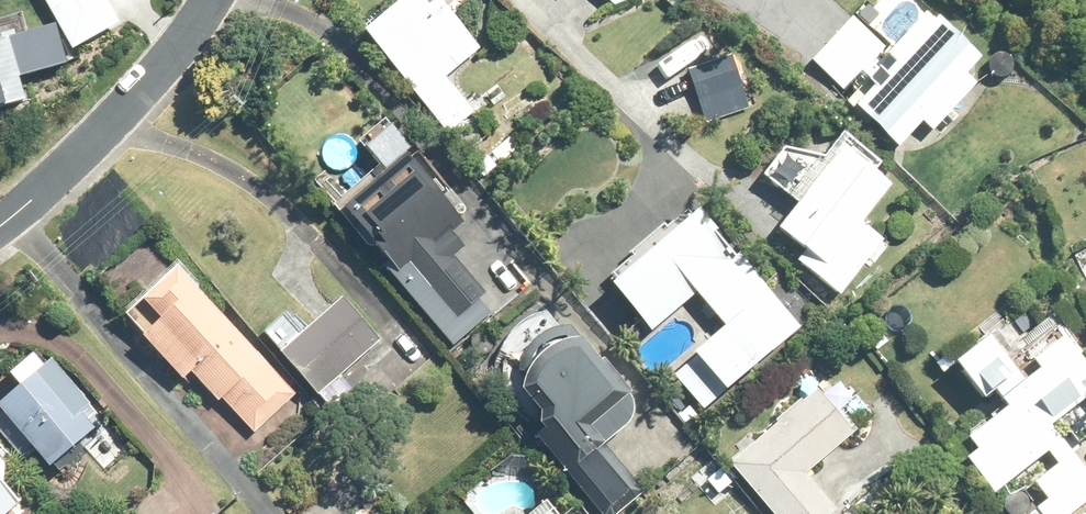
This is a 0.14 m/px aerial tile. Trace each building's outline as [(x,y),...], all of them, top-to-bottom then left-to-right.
[(440,0),(438,0),(429,8),(422,0),(404,0),(363,34),(448,134),(476,112),(447,78),(481,49),(440,0)] [(675,9),(684,0),(665,0),(675,9)] [(851,17),(811,60),(845,91),(886,48),(851,17)] [(934,132),(978,84),(968,75),(984,58),(940,18),(857,109),(901,149),(925,124),(934,132)] [(66,65),(54,24),(0,40),(0,109),(25,102),(18,80),(66,65)] [(732,52),(687,67),(706,122),(750,108),(732,52)] [(877,171),(883,164),(844,133),(827,155),(786,147),(763,177),(798,204),(779,228),(808,250),(798,263),(843,298),(886,243),(863,224),(894,184),(877,171)] [(488,156),(475,167),(484,178),(498,167),(488,156)] [(409,157),(346,209),(392,266),(386,271),(452,347),(490,313),(433,250),(465,223),(409,157)] [(323,175),(308,187),(318,198),(332,186),(323,175)] [(699,295),(726,329),(695,356),(696,358),(674,377),(705,415),(801,328),(739,255),(736,258),(717,236),(719,234),(700,213),(692,219),(687,213),(666,230),(664,226),(631,255),(633,258),(613,276),(618,283),(613,288),(652,334),(699,295)] [(123,316),(142,336),(141,338),(183,382),(191,374),(219,404),(222,402),(254,434),(295,395),(197,291),(198,290),(176,266),(123,316)] [(343,299),(280,354),(331,413),(353,394),(340,380),(382,344),(343,299)] [(580,486),(576,490),(595,513),(617,513),(642,493),(601,443),(629,421),(629,419),(630,417),(631,415),(631,413),(631,411),(632,409),(631,407),(631,405),(631,404),(630,401),(630,399),(629,398),(628,396),(626,395),(578,334),(574,336),(568,338),(563,342),(559,346),(553,350),(549,356),(546,361),(551,366),(550,366),(546,369),(542,372),(538,376),(534,380),(532,385),(529,390),(547,412),(546,421),(553,429),(545,436),(570,467),(567,470),(580,486)] [(1030,513),(1077,513),(1085,506),(1085,467),(1054,427),(1085,402),(1085,391),(1082,385),(1085,382),(1085,364),(1066,337),(1034,361),(1040,370),(1025,381),(993,339),(958,366),(985,401),(996,394),(1009,410),(969,441),(978,452),(967,461),(995,497),(1049,455),(1058,466),(1036,483),(1048,501),(1030,513)] [(465,340),(454,351),(467,365),(478,354),(465,340)] [(0,407),(0,413),(53,469),(97,429),(41,369),(0,407)] [(729,464),(772,513),(832,513),(836,511),(807,476),(858,430),(820,388),(729,464)] [(678,413),(688,424),(699,415),(688,404),(678,413)] [(27,496),(0,464),(0,513),(6,513),(27,496)] [(545,498),(525,513),(558,513),(545,498)]
